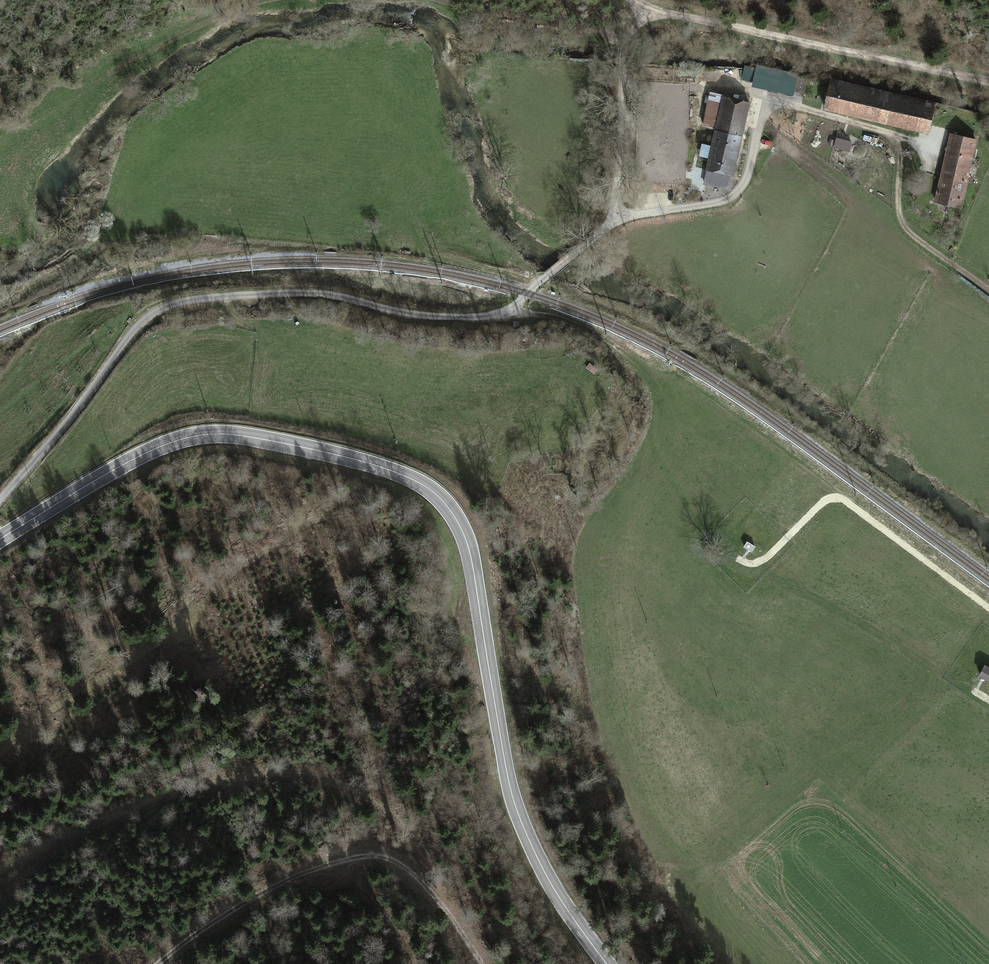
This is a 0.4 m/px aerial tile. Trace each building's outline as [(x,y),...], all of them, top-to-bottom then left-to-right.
[(745,65),(742,79),(754,82),(753,87),(793,96),(797,74),(756,65),(755,67),(745,65)] [(829,78),(822,109),(928,134),(935,103),(829,78)] [(730,176),(734,177),(751,103),(710,93),(702,127),(714,129),(705,171),(706,171),(704,184),(727,189),(730,176)] [(977,140),(948,133),(932,202),(961,209),(977,140)] [(747,542),(744,547),(752,552),(755,547),(747,542)] [(978,677),(988,683),(988,668),(985,665),(978,677)]
